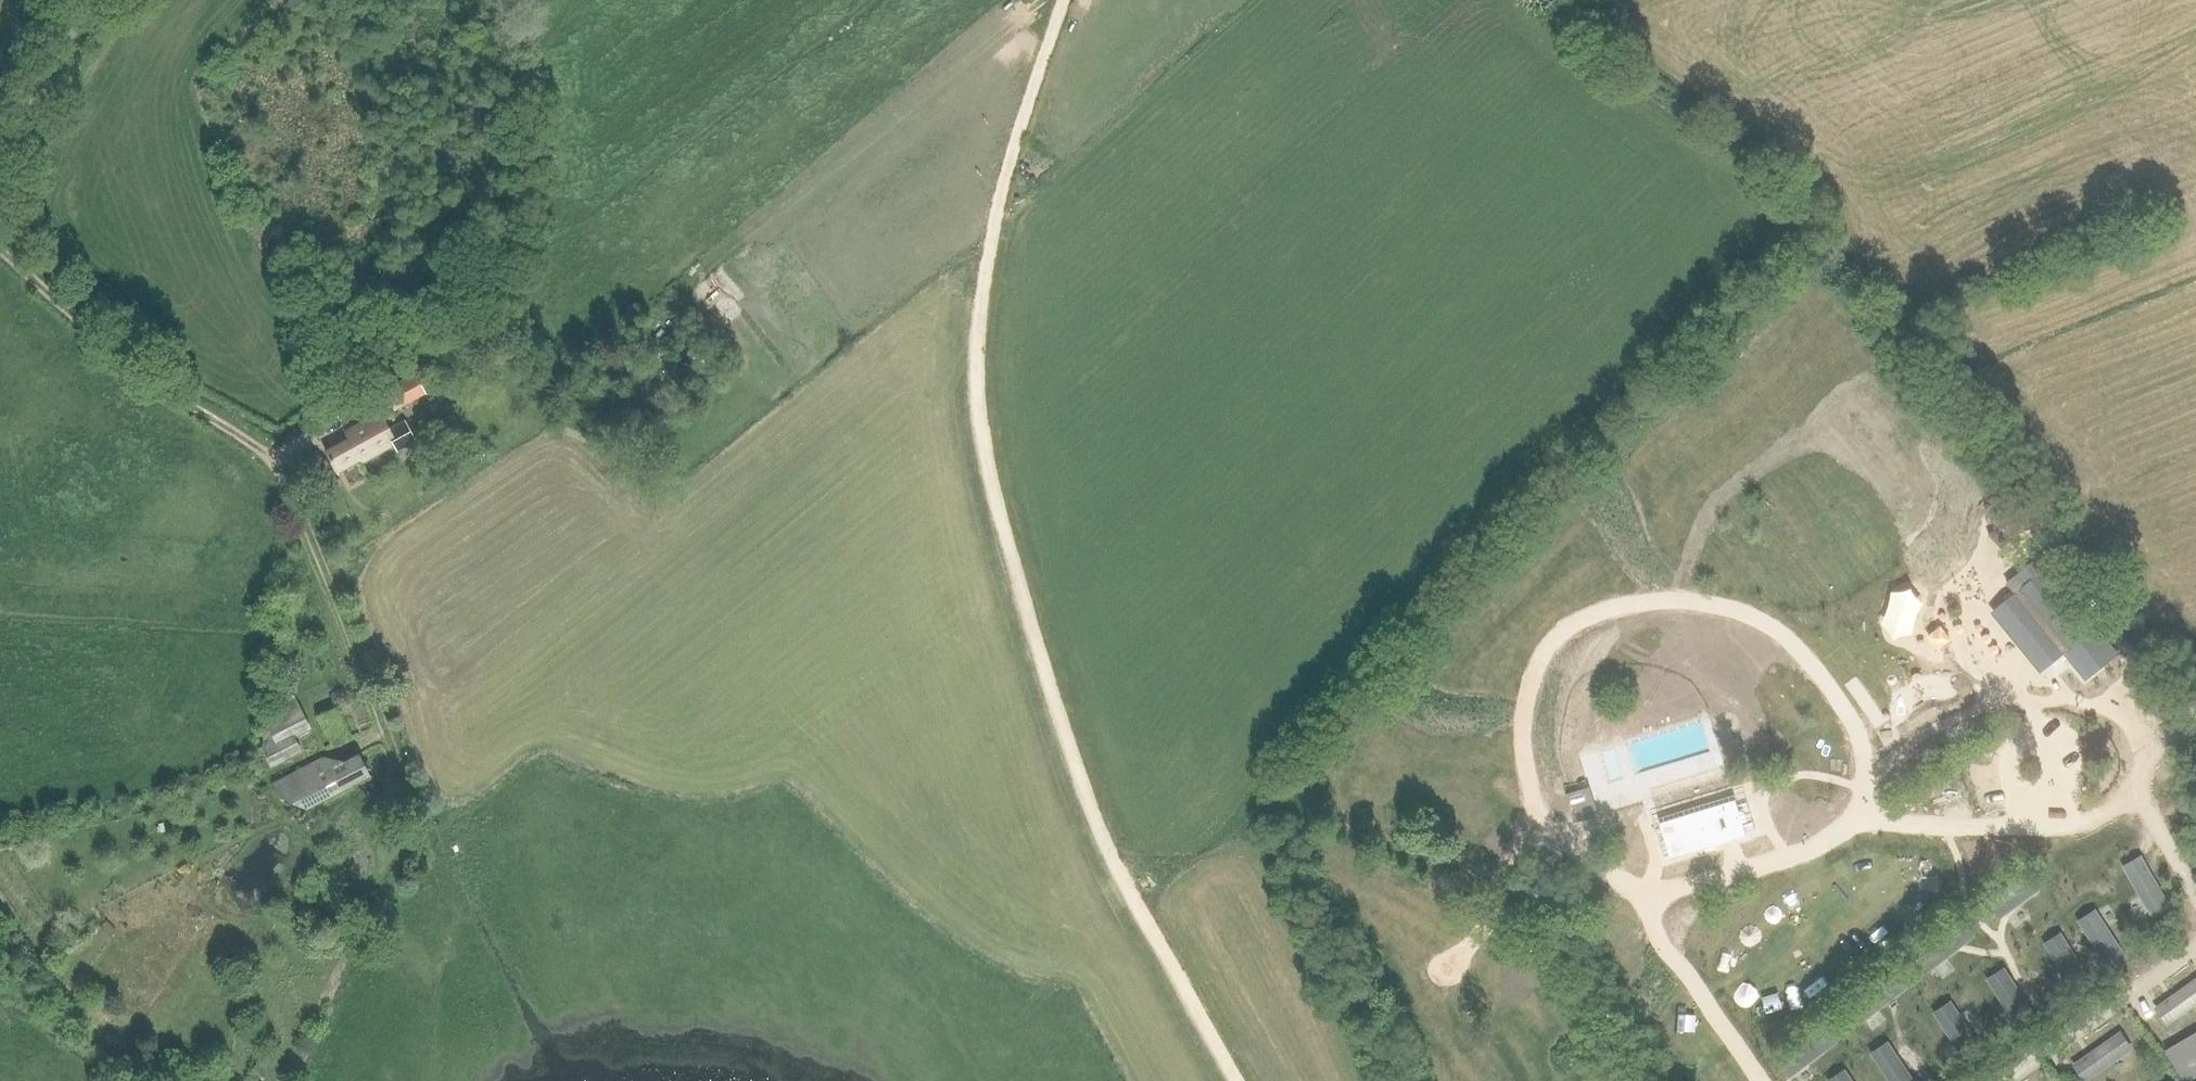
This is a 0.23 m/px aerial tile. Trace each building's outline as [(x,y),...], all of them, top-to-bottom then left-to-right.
[(712,316),(704,323),(723,345),(731,339),(712,316)] [(418,376),(386,392),(393,406),(408,399),(410,404),(428,396),(418,376)] [(327,410),(335,422),(347,415),(339,403),(327,410)] [(358,462),(360,465),(395,446),(398,452),(417,441),(405,419),(386,430),(377,414),(342,433),(346,440),(323,453),(335,475),(358,462)] [(2085,675),(2118,649),(2091,616),(2097,611),(2084,595),(2077,600),(2040,555),(2014,577),(2022,588),(2017,592),(2085,675)] [(262,748),(271,766),(305,748),(298,735),(311,728),(296,698),(262,715),(270,732),(263,735),(262,748)] [(279,795),(304,809),(369,775),(358,753),(343,760),(324,757),(272,783),(279,795)] [(1596,811),(1588,784),(1565,791),(1573,818),(1596,811)] [(1733,795),(1657,816),(1668,852),(1743,830),(1733,795)] [(2141,855),(2123,866),(2152,917),(2170,906),(2141,855)] [(2094,909),(2078,920),(2110,970),(2127,959),(2094,909)] [(2092,983),(2062,932),(2045,941),(2075,993),(2092,983)] [(2038,1017),(2006,966),(1988,978),(2019,1029),(2038,1017)] [(1893,970),(1848,1007),(1862,1025),(1908,988),(1893,970)] [(2156,1007),(2168,1025),(2195,1004),(2195,978),(2156,1007)] [(1985,1048),(1952,999),(1934,1011),(1967,1060),(1985,1048)] [(2074,1065),(2086,1080),(2089,1080),(2134,1048),(2121,1030),(2074,1065)] [(2165,1050),(2183,1080),(2188,1080),(2195,1076),(2195,1032),(2165,1050)] [(1890,1040),(1871,1052),(1890,1080),(1916,1080),(1890,1040)] [(1846,1068),(1828,1080),(1829,1080),(1855,1080),(1846,1068)]
